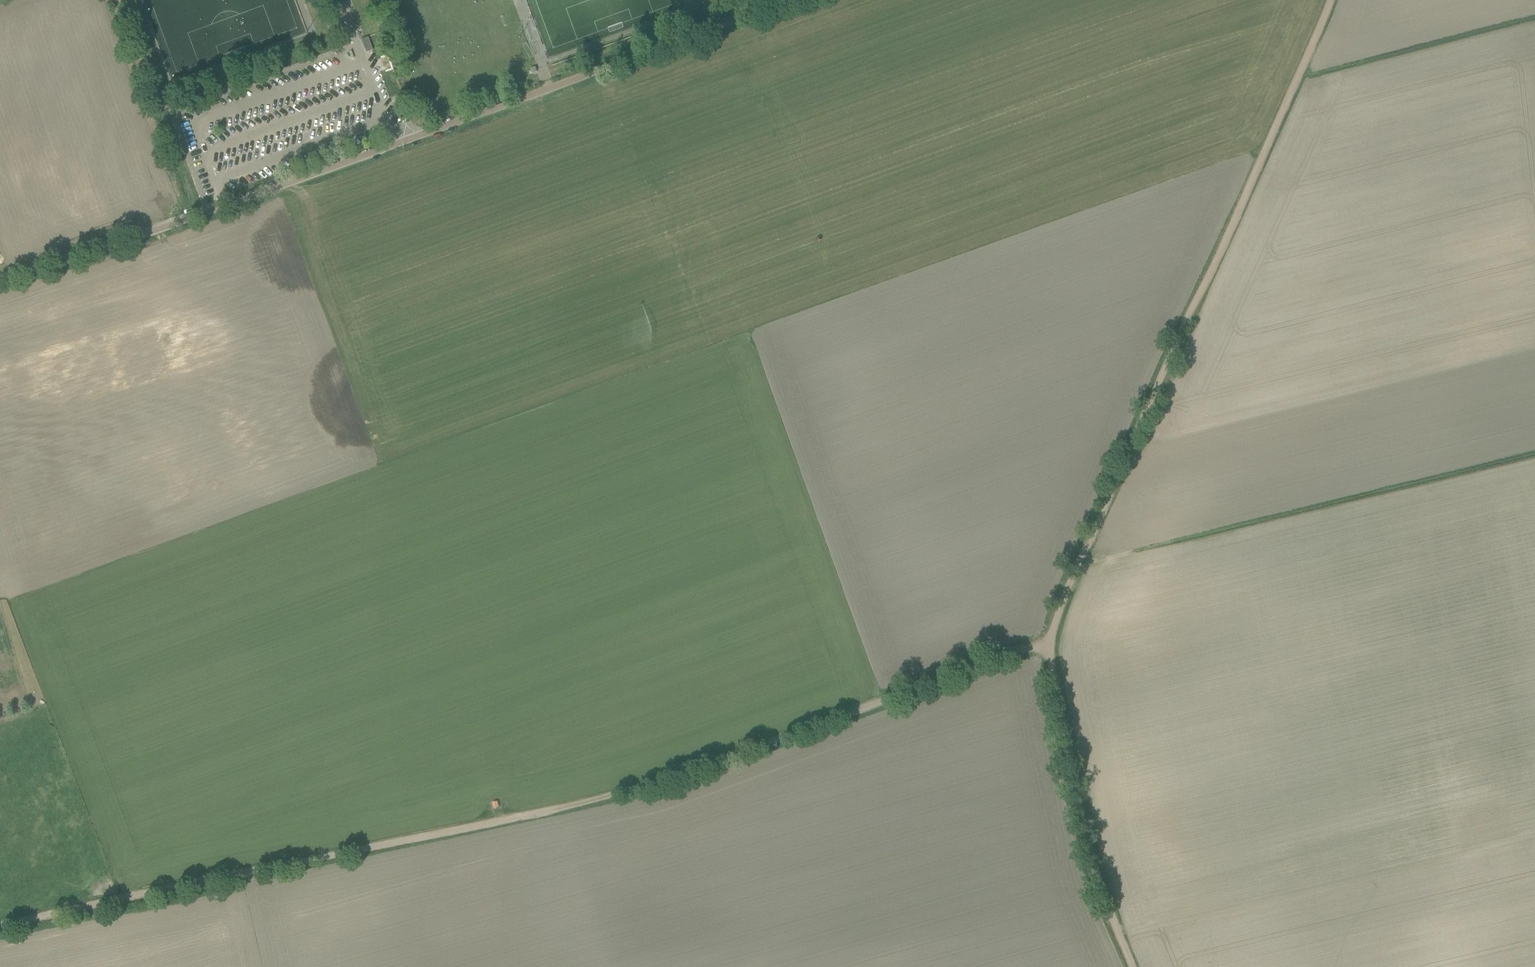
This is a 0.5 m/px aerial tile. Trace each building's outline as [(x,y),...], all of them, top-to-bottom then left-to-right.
[(362,39),(361,40),(365,53),(371,50),(367,37),(362,39)]
